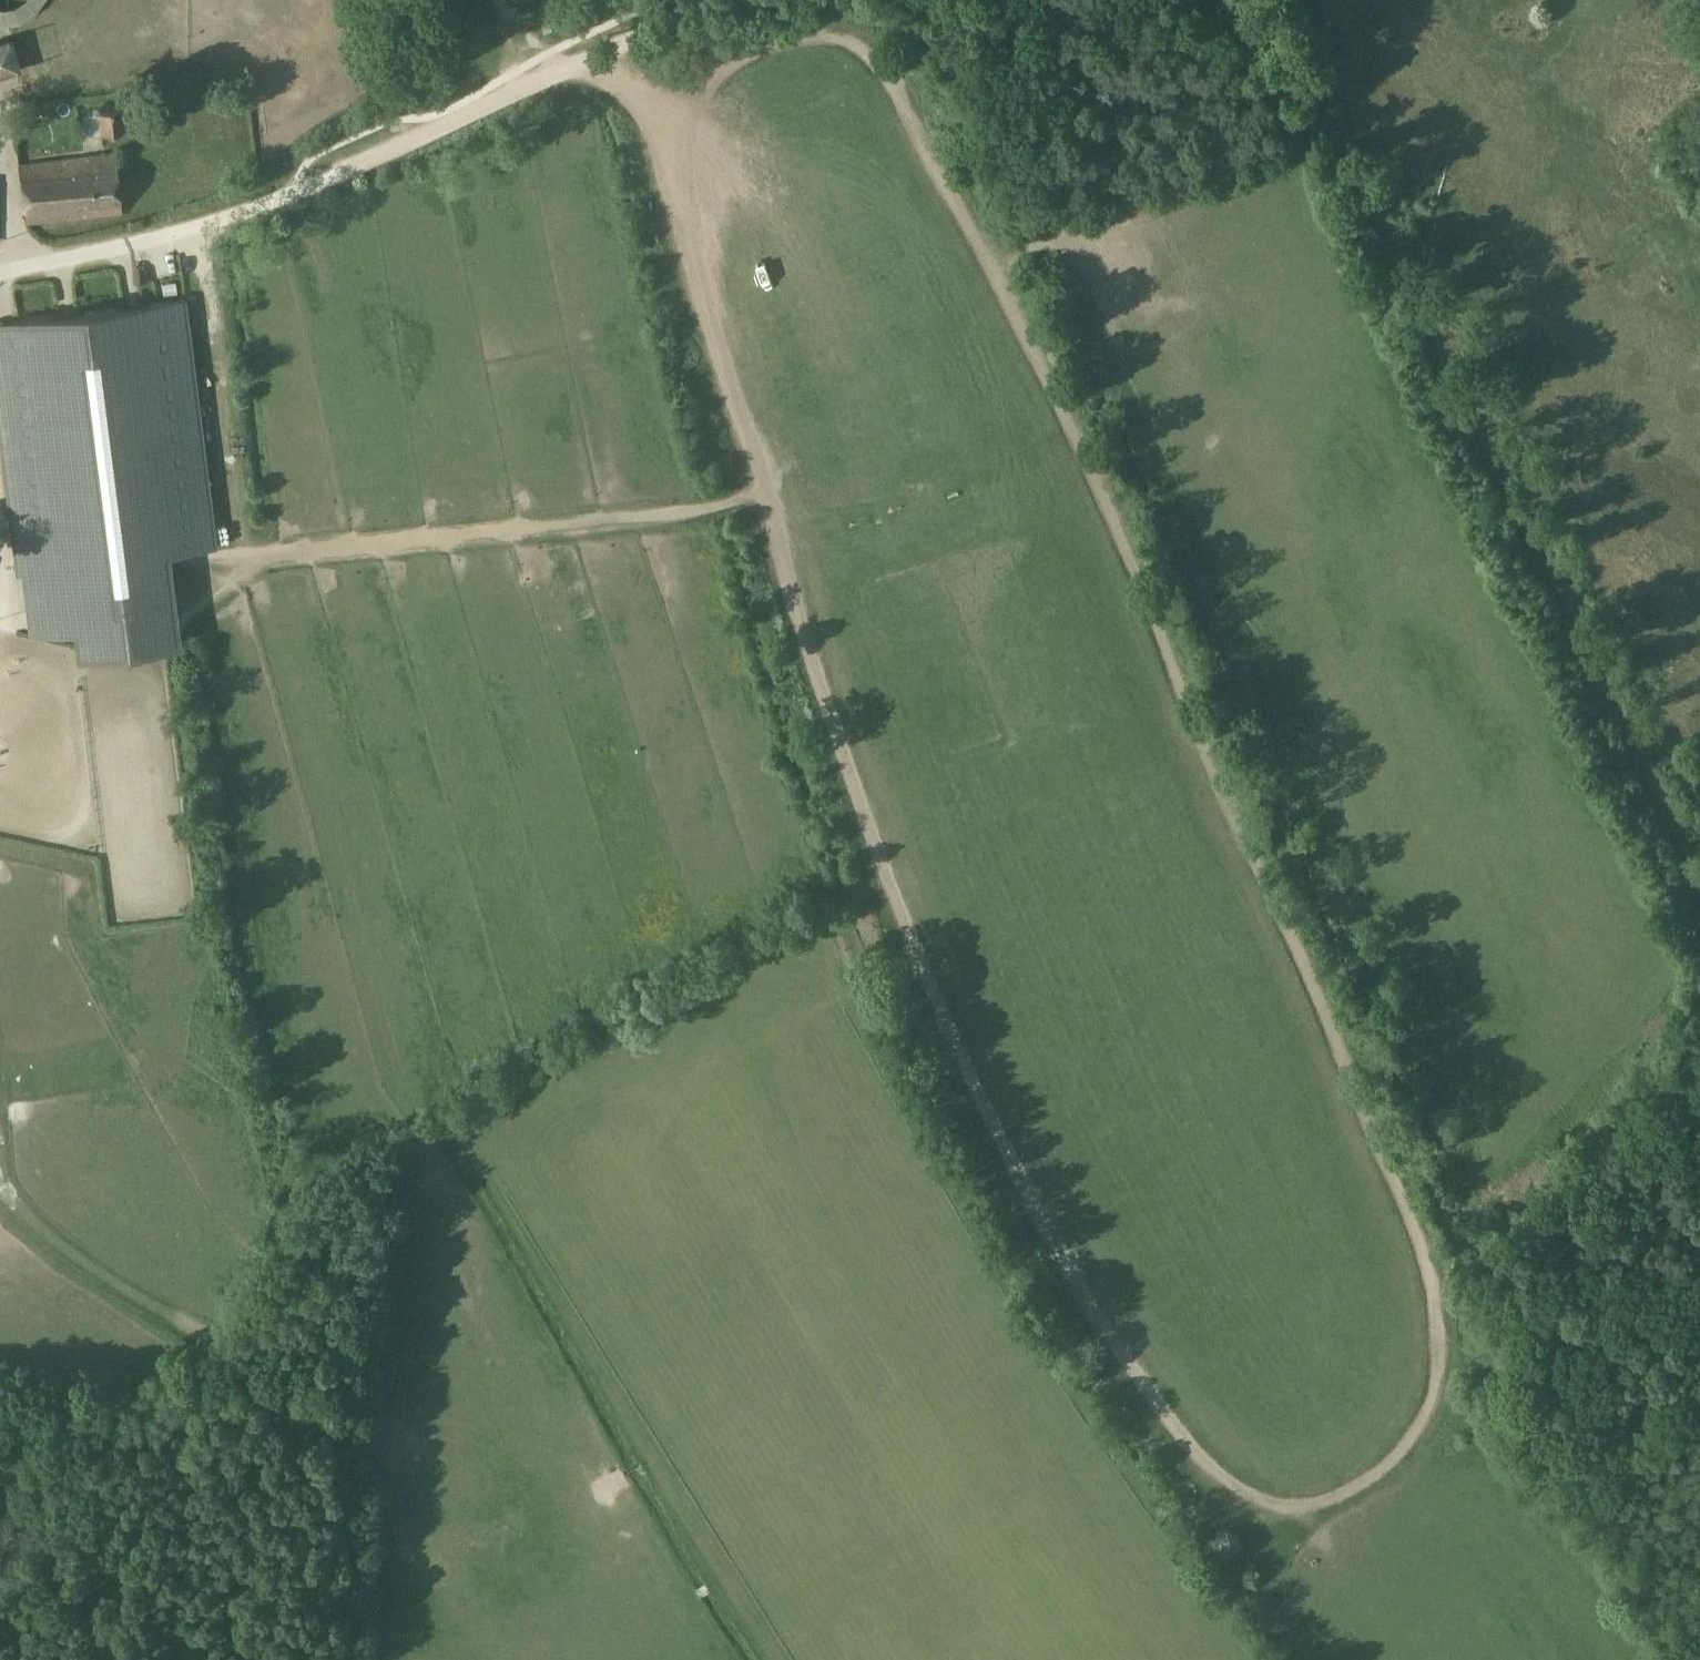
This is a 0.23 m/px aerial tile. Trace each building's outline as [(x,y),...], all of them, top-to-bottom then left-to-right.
[(15,66),(11,37),(0,38),(0,68),(15,66)] [(101,135),(124,132),(122,111),(98,114),(101,135)] [(20,165),(26,222),(119,212),(114,156),(20,165)] [(0,320),(0,456),(14,571),(65,565),(77,661),(180,648),(168,551),(213,546),(183,298),(109,307),(114,349),(85,353),(80,310),(0,320)] [(109,307),(80,310),(85,353),(114,349),(109,307)]
